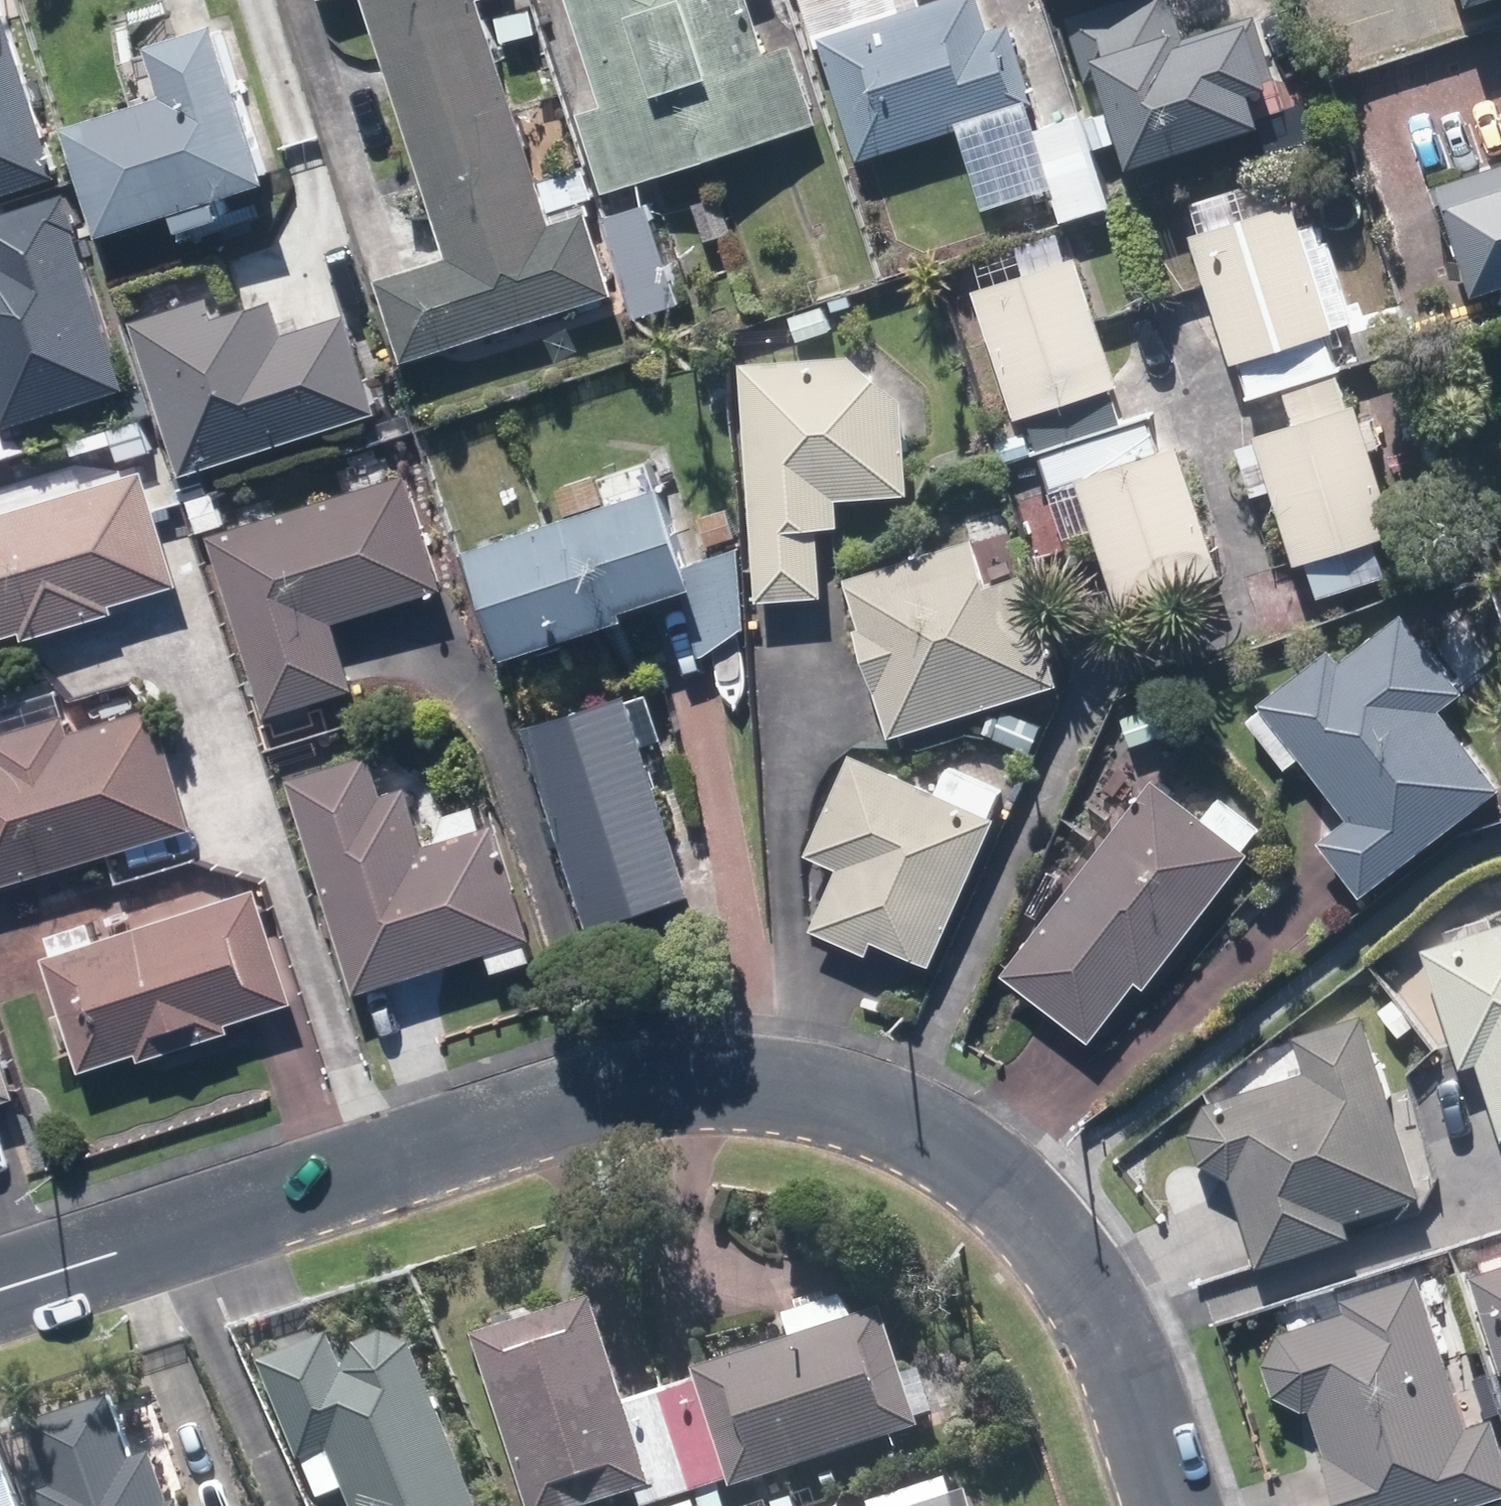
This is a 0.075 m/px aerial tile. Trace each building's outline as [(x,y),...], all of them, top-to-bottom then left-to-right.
[(416,121),(519,87),(491,0),(376,0),(416,121)] [(612,103),(588,112),(614,189),(828,119),(802,40),(775,49),(760,0),(578,0),(612,103)] [(826,45),(833,42),(870,155),(1045,99),(1019,20),(997,27),(988,0),(935,0),(911,8),(909,0),(812,0),(826,45)] [(1295,77),(1273,11),(1195,37),(1183,0),(1129,0),(1080,15),(1100,76),(1112,74),(1140,162),(1287,115),(1277,83),(1295,77)] [(1455,13),(1490,1),(1490,0),(1451,0),(1455,13)] [(243,187),(292,170),(241,14),(173,37),(190,87),(93,119),(127,225),(200,201),(207,222),(250,207),(243,187)] [(622,290),(596,210),(564,219),(519,87),(416,121),(459,253),(388,277),(416,357),(622,290)] [(1122,201),(1093,112),(1044,127),(1073,218),(1122,201)] [(556,176),(565,208),(606,195),(596,164),(556,176)] [(1431,167),(1375,185),(1395,253),(1452,235),(1431,167)] [(1470,187),(1500,282),(1500,177),(1470,187)] [(726,185),(701,192),(715,236),(739,228),(726,185)] [(616,213),(649,314),(691,300),(658,199),(616,213)] [(1245,359),(1345,328),(1306,200),(1207,229),(1245,359)] [(21,263),(54,363),(126,340),(93,239),(21,263)] [(1055,444),(1137,419),(1125,383),(1131,382),(1089,251),(990,283),(1030,413),(1036,410),(1048,447),(1055,444)] [(218,318),(212,298),(135,322),(183,476),(380,415),(349,317),(291,335),(280,299),(218,318)] [(1415,332),(1406,301),(1359,315),(1368,345),(1415,332)] [(829,306),(797,315),(804,338),(836,328),(829,306)] [(130,379),(121,346),(93,355),(104,387),(130,379)] [(830,523),(848,522),(846,497),(919,491),(913,397),(861,352),(753,359),(769,596),(835,591),(830,523)] [(1370,401),(1271,432),(1308,558),(1408,527),(1370,401)] [(1093,477),(1132,601),(1232,570),(1191,441),(1174,445),(1163,411),(1137,419),(1055,444),(1067,486),(1093,477)] [(151,416),(119,425),(127,457),(160,448),(151,416)] [(1000,431),(1009,460),(1042,450),(1033,422),(1000,431)] [(190,581),(155,467),(0,514),(0,638),(35,627),(37,635),(125,608),(123,601),(190,581)] [(418,470),(223,529),(277,709),(363,684),(344,617),(452,584),(418,470)] [(648,601),(719,579),(687,478),(495,539),(530,648),(651,610),(648,601)] [(221,489),(192,498),(203,531),(231,521),(221,489)] [(734,507),(706,516),(715,542),(743,533),(734,507)] [(872,621),(868,623),(902,733),(1072,680),(1037,571),(1002,581),(988,535),(858,575),(872,621)] [(1178,591),(1142,603),(1148,625),(1186,614),(1178,591)] [(1333,837),(1374,891),(1500,793),(1500,772),(1452,709),(1477,690),(1415,609),(1353,657),(1343,643),(1272,698),(1362,815),(1333,837)] [(603,923),(703,889),(638,687),(537,719),(603,923)] [(1164,702),(1130,713),(1138,740),(1172,729),(1164,702)] [(0,753),(0,884),(201,824),(165,704),(81,729),(75,711),(2,733),(8,751),(0,753)] [(1003,810),(1014,784),(962,761),(951,787),(863,749),(819,847),(850,861),(821,924),(878,949),(884,934),(943,962),(1009,813),(1003,810)] [(302,777),(368,987),(542,934),(507,821),(437,842),(418,782),(394,789),(381,752),(302,777)] [(1254,846),(1263,834),(1182,772),(1173,784),(1165,776),(1015,970),(1100,1035),(1147,975),(1156,982),(1258,849),(1254,846)] [(239,1019),(303,998),(268,886),(108,936),(103,919),(61,931),(68,949),(57,953),(91,1065),(148,1047),(150,1056),(243,1026),(239,1019)] [(1435,947),(1474,1064),(1489,1060),(1500,1094),(1500,924),(1435,947)] [(1422,1023),(1402,996),(1384,1009),(1404,1038),(1422,1023)] [(27,1093),(0,1007),(0,1102),(27,1093)] [(1218,1098),(1205,1129),(1214,1160),(1245,1177),(1269,1257),(1361,1229),(1356,1214),(1431,1192),(1376,1011),(1308,1030),(1320,1067),(1218,1098)] [(1483,1274),(1500,1330),(1500,1268),(1483,1274)] [(1276,1362),(1285,1391),(1317,1408),(1323,1406),(1354,1505),(1472,1505),(1500,1497),(1500,1417),(1477,1425),(1428,1272),(1354,1296),(1358,1309),(1294,1330),(1276,1362)] [(707,1379),(673,1390),(705,1490),(740,1480),(742,1488),(931,1426),(894,1310),(860,1321),(853,1296),(796,1314),(804,1339),(704,1372),(707,1379)] [(673,1390),(637,1402),(603,1299),(486,1337),(540,1505),(598,1505),(646,1490),(651,1505),(659,1505),(705,1490),(673,1390)] [(421,1343),(397,1332),(368,1344),(358,1370),(355,1371),(339,1334),(273,1361),(312,1458),(339,1447),(364,1505),(487,1505),(421,1343)] [(172,1505),(223,1505),(195,1435),(151,1452),(172,1505)] [(881,1505),(980,1505),(976,1493),(964,1498),(956,1475),(879,1499),(881,1505)] [(0,1500),(0,1505),(80,1505),(70,1476),(0,1500)]
